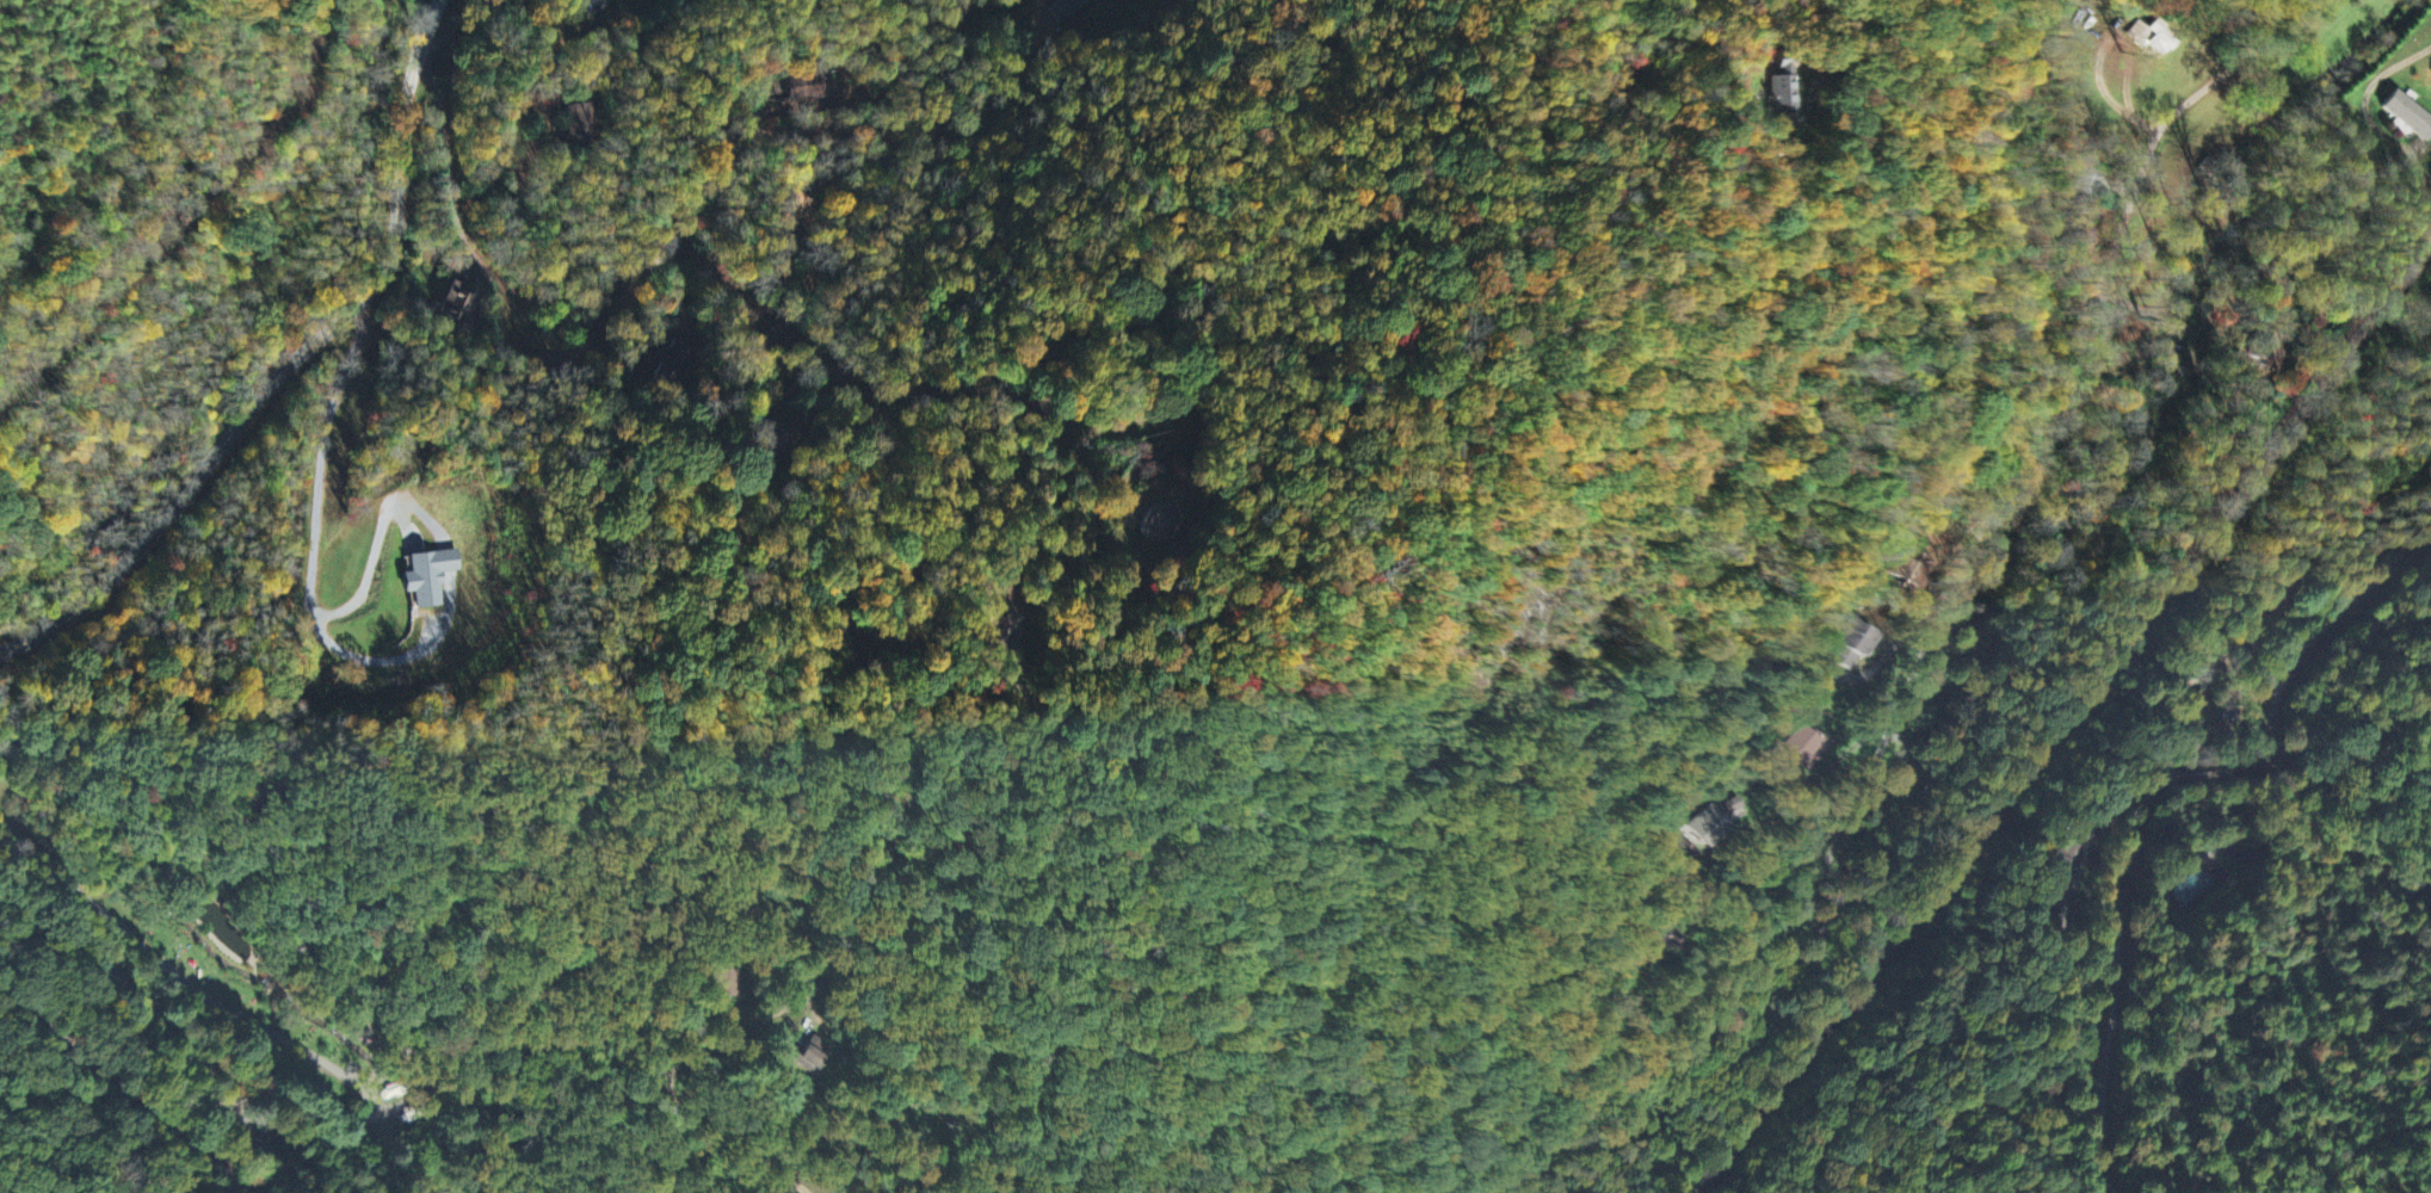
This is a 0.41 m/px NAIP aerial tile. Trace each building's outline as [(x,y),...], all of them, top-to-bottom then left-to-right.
[(1049,10),(1066,27),(1092,0),(1059,0),(1049,10)] [(2430,138),(2430,118),(2393,89),(2378,110),(2425,146),(2430,138)] [(1181,533),(1171,508),(1139,519),(1148,545),(1181,533)] [(442,608),(441,575),(460,574),(459,553),(405,555),(406,575),(397,575),(398,595),(411,594),(411,610),(442,608)] [(2174,897),(2195,912),(2215,884),(2195,869),(2174,897)]
